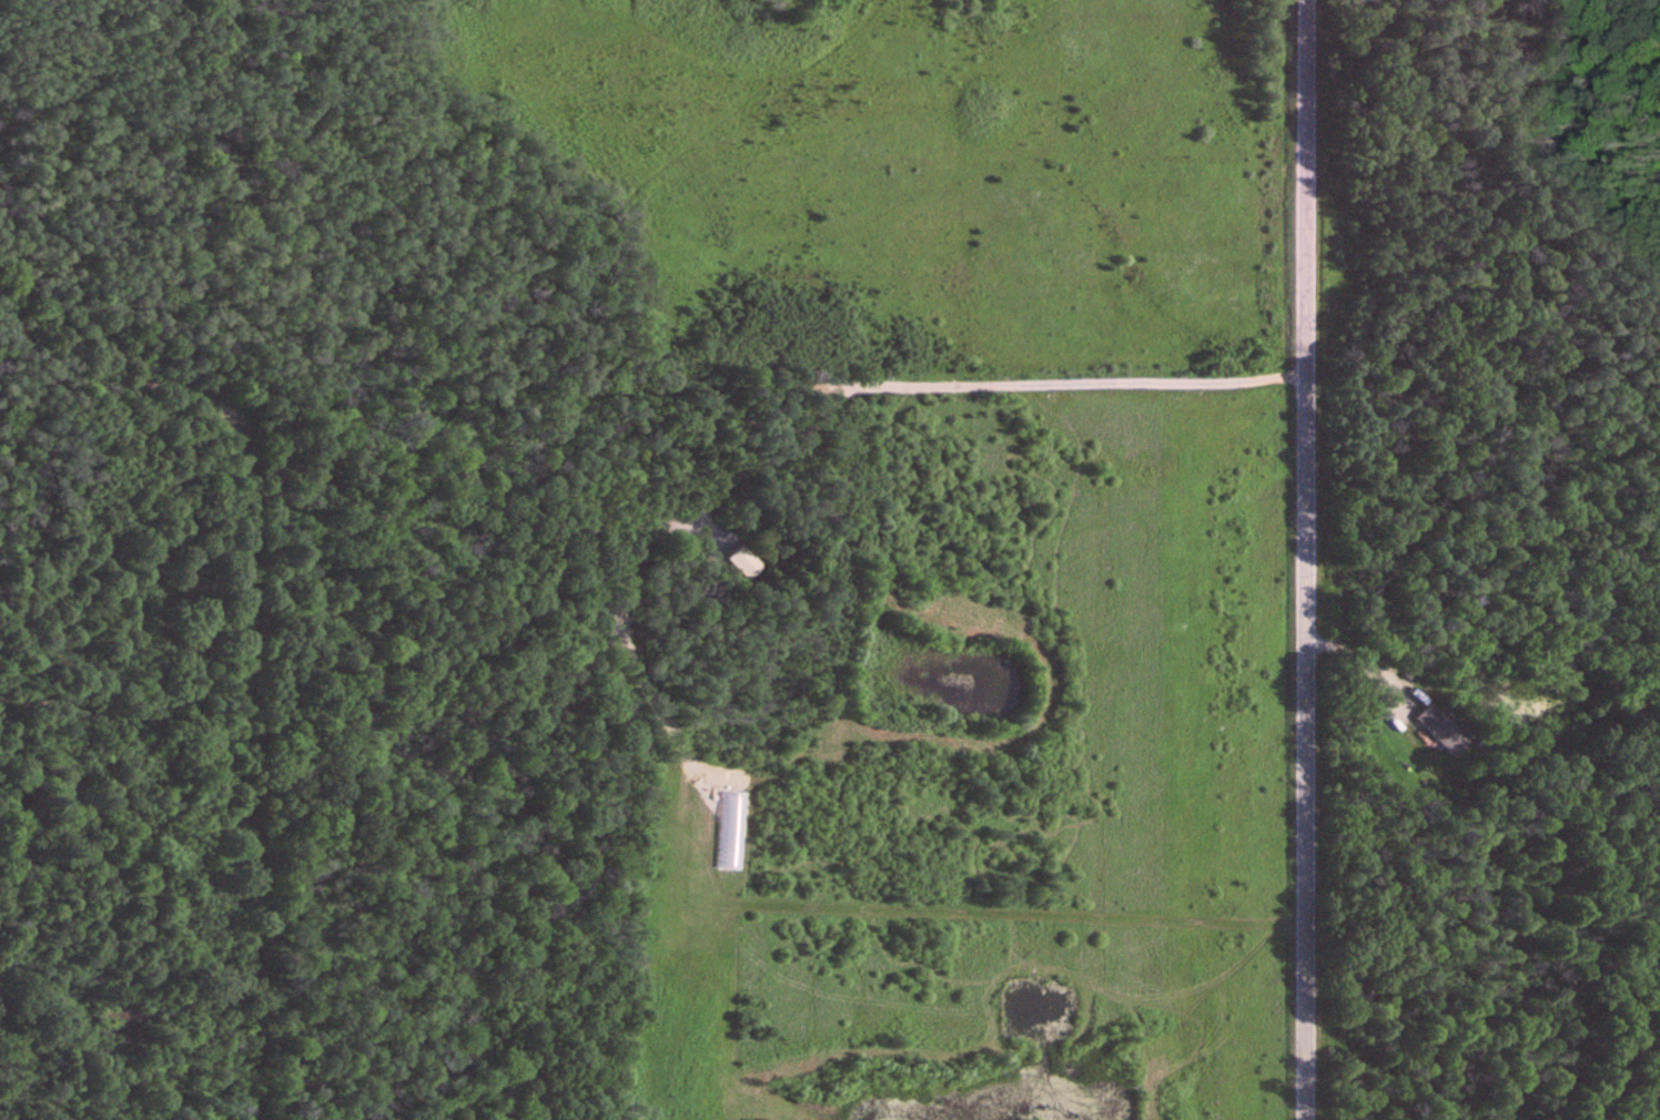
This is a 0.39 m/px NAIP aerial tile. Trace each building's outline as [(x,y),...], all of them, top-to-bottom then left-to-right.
[(1418,719),(1455,757),(1471,741),(1433,704),(1418,719)]
